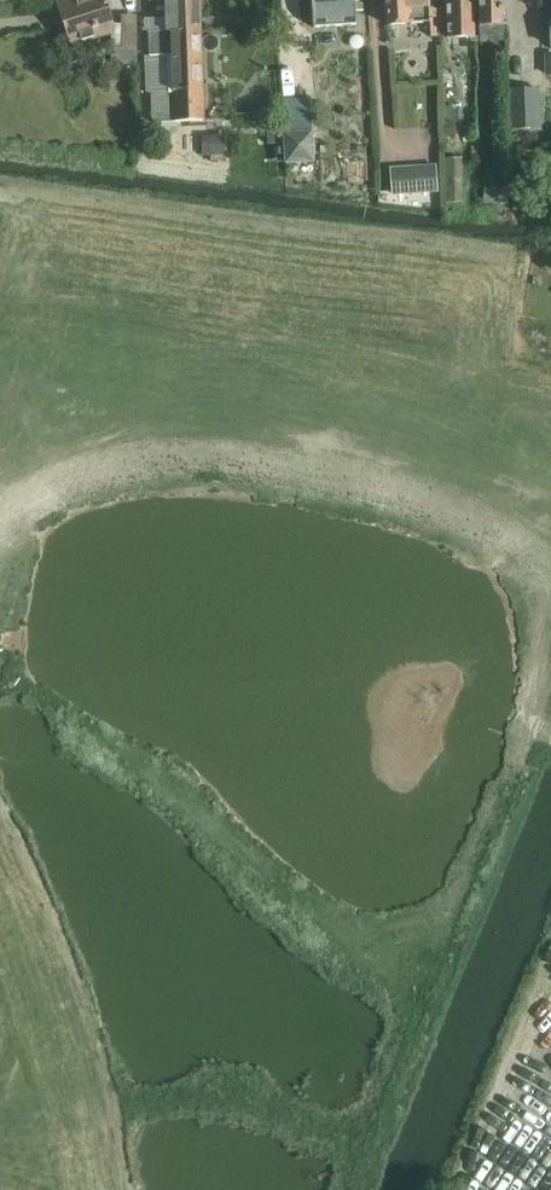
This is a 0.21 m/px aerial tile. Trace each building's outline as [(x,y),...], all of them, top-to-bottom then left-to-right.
[(110,34),(110,52),(136,52),(136,39),(136,16),(121,15),(121,25),(113,25),(105,0),(71,0),(56,5),(69,47),(110,34)] [(164,2),(165,31),(200,30),(199,0),(164,2)] [(362,12),(362,1),(354,2),(354,0),(311,0),(313,27),(356,25),(355,12),(362,12)] [(443,37),(441,9),(428,10),(427,0),(385,0),(387,26),(429,23),(430,38),(443,37)] [(458,39),(475,39),(474,22),(474,0),(446,0),(447,40),(458,39)] [(503,28),(502,0),(478,0),(478,28),(503,28)] [(165,32),(148,33),(150,94),(151,94),(169,94),(168,62),(201,61),(200,30),(165,31),(165,32)] [(136,66),(136,52),(110,52),(110,66),(136,66)] [(151,94),(151,96),(173,95),(173,92),(202,91),(201,61),(168,62),(169,94),(151,94)] [(509,90),(509,131),(541,131),(540,90),(509,90)] [(152,124),(174,123),(203,122),(202,91),(173,92),(173,95),(151,96),(152,124)] [(284,144),(283,134),(283,124),(268,125),(269,145),(284,144)] [(454,124),(444,124),(444,140),(454,140),(454,124)] [(284,144),(285,166),(314,164),(313,132),(283,134),(284,144)] [(223,136),(202,136),(202,156),(223,156),(223,136)] [(463,159),(447,159),(448,203),(464,203),(463,159)] [(435,166),(413,167),(415,193),(437,192),(435,166)]
